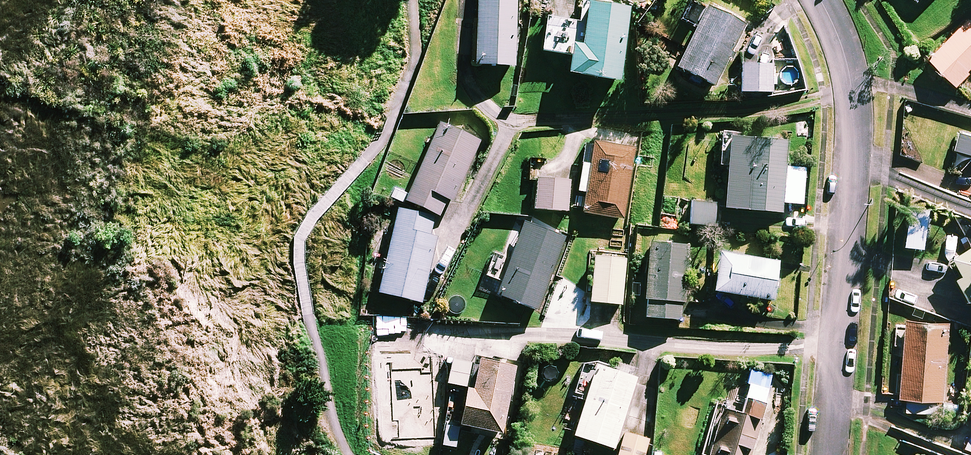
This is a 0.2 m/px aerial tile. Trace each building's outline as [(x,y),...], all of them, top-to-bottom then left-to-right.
[(475,64),(514,65),(516,0),(478,0),(475,64)] [(629,7),(588,0),(584,23),(547,17),(543,49),(570,53),(567,71),(618,79),(629,7)] [(697,0),(692,0),(682,20),(697,27),(677,67),(714,85),(745,24),(697,0)] [(967,69),(970,65),(970,23),(966,18),(927,57),(948,78),(956,86),(969,72),(967,69)] [(772,64),(744,63),(742,91),(771,92),(772,64)] [(480,140),(440,123),(406,200),(439,214),(446,198),(453,201),(480,140)] [(958,131),(952,151),(970,157),(970,135),(958,131)] [(739,161),(747,161),(743,208),(781,212),(782,202),(802,204),(805,168),(784,167),(786,140),(753,137),(741,136),(739,161)] [(634,148),(592,141),(583,212),(623,218),(634,148)] [(570,180),(537,177),(534,208),(567,211),(570,180)] [(718,201),(691,200),(690,224),(717,225),(718,201)] [(434,217),(398,208),(379,292),(422,301),(436,238),(429,237),(434,217)] [(565,237),(524,222),(509,262),(495,256),(487,276),(501,281),(497,294),(537,309),(565,237)] [(682,319),(686,245),(651,243),(648,317),(682,319)] [(954,273),(965,297),(970,294),(970,243),(949,254),(957,272),(954,273)] [(778,261),(718,252),(713,290),(772,299),(778,261)] [(625,259),(594,256),(590,301),(621,304),(625,259)] [(948,322),(906,318),(899,396),(941,399),(948,322)] [(514,364),(478,357),(472,388),(465,387),(458,423),(501,431),(514,364)] [(586,396),(582,408),(569,404),(565,418),(577,422),(573,435),(614,447),(636,377),(585,361),(575,392),(586,396)] [(731,402),(718,399),(704,454),(750,454),(763,402),(733,395),(731,402)] [(624,432),(617,454),(643,454),(648,439),(624,432)]
